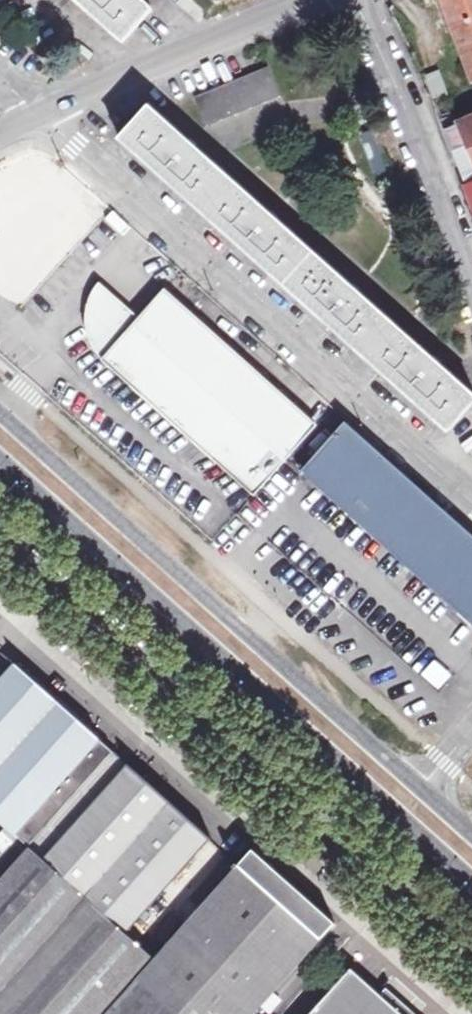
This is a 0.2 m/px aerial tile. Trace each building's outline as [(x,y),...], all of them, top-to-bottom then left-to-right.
[(124,42),(152,12),(139,0),(77,0),(124,42)] [(471,69),(471,0),(446,0),(471,69)] [(270,68),(196,97),(207,125),(281,96),(270,68)] [(426,78),(435,96),(447,91),(439,72),(426,78)] [(123,141),(448,431),(471,404),(471,395),(151,109),(123,141)] [(459,123),(447,129),(464,176),(471,173),(471,118),(459,123)] [(380,148),(372,127),(357,133),(366,154),(380,148)] [(107,346),(97,358),(251,497),(282,461),(314,425),(159,289),(134,317),(95,281),(86,291),(84,294),(83,298),(81,305),(80,309),(80,313),(80,317),(80,322),(107,346)] [(107,346),(80,322),(81,327),(84,334),(86,341),(91,350),(97,358),(107,346)] [(301,469),(471,621),(471,535),(343,420),(301,469)] [(0,880),(0,1013),(257,1013),(336,927),(254,853),(157,961),(128,935),(212,841),(16,666),(0,684),(0,821),(6,826),(29,848),(10,869),(0,880)] [(10,869),(0,860),(0,880),(10,869)] [(314,1013),(401,1013),(354,971),(314,1013)]
